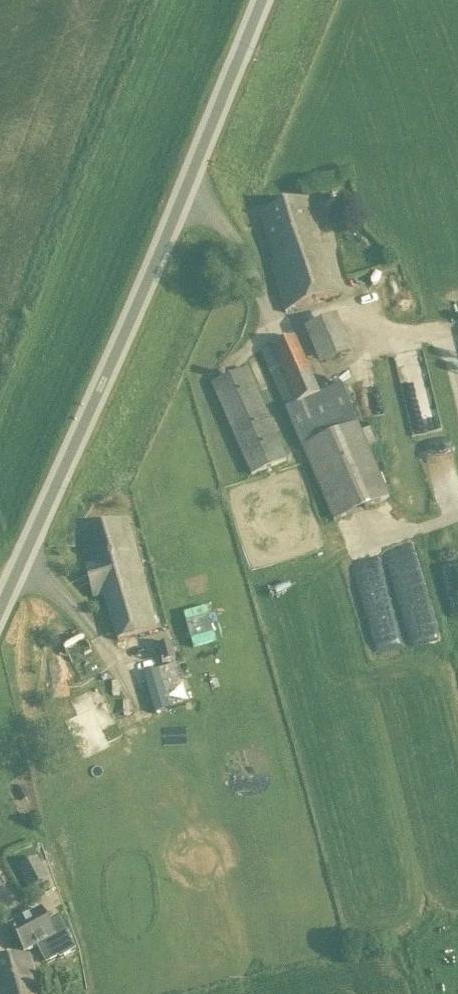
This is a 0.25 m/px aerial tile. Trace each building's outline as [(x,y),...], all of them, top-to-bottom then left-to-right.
[(284,208),(315,305),(346,296),(331,246),(323,249),(309,200),(284,208)] [(285,314),(315,305),(284,208),(259,215),(273,263),(270,263),(285,314)] [(353,354),(337,318),(305,332),(321,368),(353,354)] [(296,339),(262,354),(334,522),(390,498),(342,387),(321,396),(296,339)] [(252,477),(288,461),(247,370),(212,385),(252,477)] [(127,523),(89,533),(78,536),(95,598),(105,595),(118,641),(157,630),(127,523)] [(374,643),(424,631),(407,559),(382,564),(381,561),(357,567),(374,643)] [(174,644),(158,648),(163,665),(176,662),(178,661),(174,644)] [(144,676),(156,714),(170,710),(159,672),(144,676)] [(23,787),(16,791),(21,801),(29,796),(23,787)] [(37,862),(20,871),(30,890),(48,881),(37,862)] [(64,930),(54,935),(42,912),(11,926),(24,954),(39,946),(44,958),(55,952),(55,954),(72,946),(64,930)] [(31,958),(0,966),(0,993),(40,993),(31,958)]
